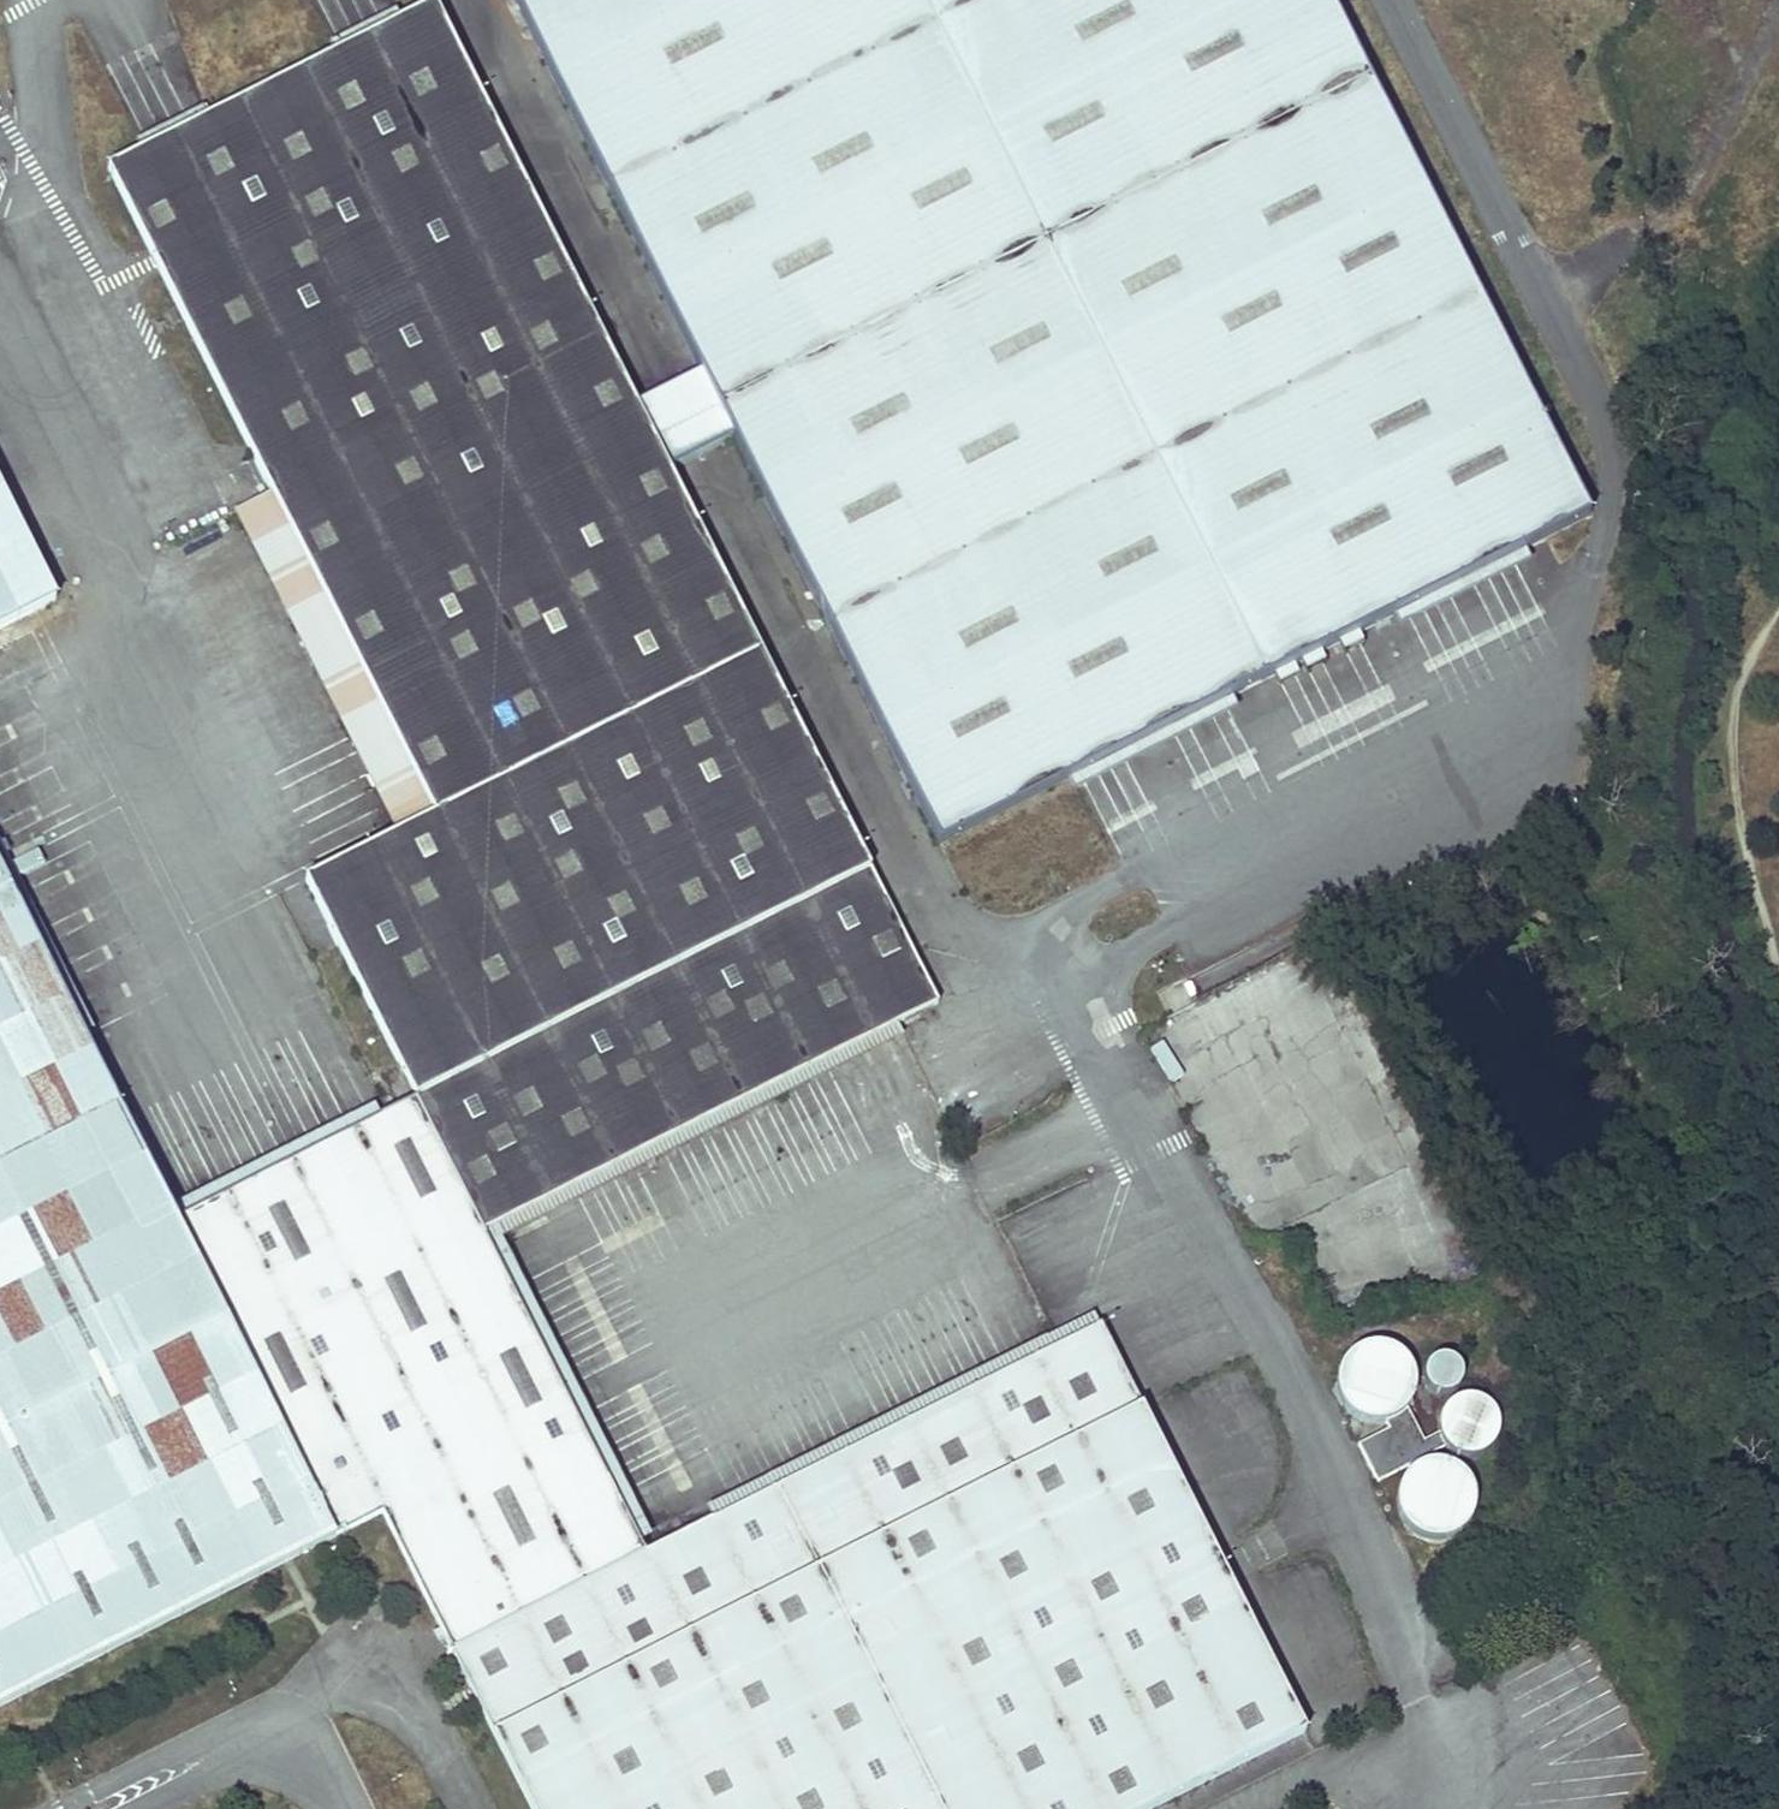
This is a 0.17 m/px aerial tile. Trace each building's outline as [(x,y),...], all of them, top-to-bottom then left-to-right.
[(706,353),(737,414),(943,825),(1588,501),(1336,0),(528,0),(706,353)] [(706,353),(628,392),(433,5),(370,37),(175,135),(106,169),(153,261),(259,472),(269,493),(432,816),(402,831),(304,880),(411,1094),(352,1124),(171,1214),(0,874),(0,1704),(380,1513),(529,1808),(1150,1808),(1303,1732),(1218,1564),(1098,1326),(646,1553),(484,1231),(896,1024),(936,1004),(894,920),(659,453),(737,414),(706,353)] [(54,599),(0,493),(0,626),(54,599)] [(269,493),(240,508),(402,831),(432,816),(269,493)] [(499,1236),(901,1035),(896,1024),(484,1231),(646,1553),(1098,1326),(1093,1315),(1083,1320),(651,1536),(499,1236)] [(1467,1393),(1463,1393),(1459,1393),(1455,1394),(1451,1395),(1447,1397),(1444,1400),(1441,1403),(1438,1406),(1436,1409),(1434,1413),(1433,1417),(1432,1421),(1432,1425),(1432,1429),(1433,1433),(1434,1436),(1419,1443),(1403,1412),(1405,1410),(1408,1406),(1411,1402),(1413,1398),(1415,1393),(1416,1388),(1416,1383),(1416,1378),(1415,1373),(1414,1368),(1411,1364),(1409,1359),(1405,1356),(1402,1352),(1398,1349),(1394,1347),(1389,1345),(1384,1343),(1379,1343),(1374,1343),(1369,1343),(1364,1344),(1360,1346),(1355,1349),(1351,1352),(1347,1355),(1344,1359),(1341,1363),(1339,1368),(1338,1372),(1336,1377),(1336,1382),(1336,1387),(1337,1392),(1339,1397),(1341,1402),(1344,1406),(1347,1410),(1351,1413),(1354,1416),(1359,1419),(1363,1420),(1368,1422),(1373,1423),(1378,1423),(1383,1422),(1385,1422),(1386,1425),(1357,1441),(1375,1478),(1405,1463),(1408,1468),(1407,1470),(1404,1473),(1401,1478),(1399,1482),(1397,1487),(1396,1492),(1396,1497),(1396,1502),(1397,1506),(1398,1511),(1401,1516),(1403,1520),(1406,1524),(1410,1527),(1414,1530),(1418,1533),(1423,1535),(1428,1536),(1433,1536),(1437,1537),(1443,1536),(1447,1535),(1452,1533),(1456,1531),(1460,1528),(1464,1524),(1467,1521),(1470,1516),(1472,1512),(1474,1507),(1475,1502),(1475,1497),(1475,1492),(1474,1487),(1472,1483),(1470,1478),(1468,1474),(1465,1470),(1461,1467),(1457,1464),(1453,1461),(1448,1460),(1443,1458),(1438,1457),(1433,1458),(1431,1458),(1429,1458),(1426,1459),(1421,1460),(1420,1456),(1439,1445),(1441,1447),(1443,1450),(1447,1452),(1450,1454),(1454,1456),(1458,1457),(1462,1458),(1466,1458),(1470,1457),(1474,1456),(1478,1455),(1482,1453),(1485,1450),(1488,1447),(1491,1444),(1493,1441),(1495,1437),(1496,1433),(1497,1429),(1497,1425),(1497,1421),(1496,1417),(1495,1413),(1493,1410),(1491,1406),(1488,1403),(1485,1400),(1482,1398),(1479,1396),(1475,1394),(1471,1393),(1467,1393)] [(1433,1391),(1443,1394),(1453,1391),(1459,1384),(1462,1374),(1459,1365),(1452,1358),(1443,1355),(1433,1358),(1426,1365),(1424,1375),(1426,1384),(1433,1391)]
